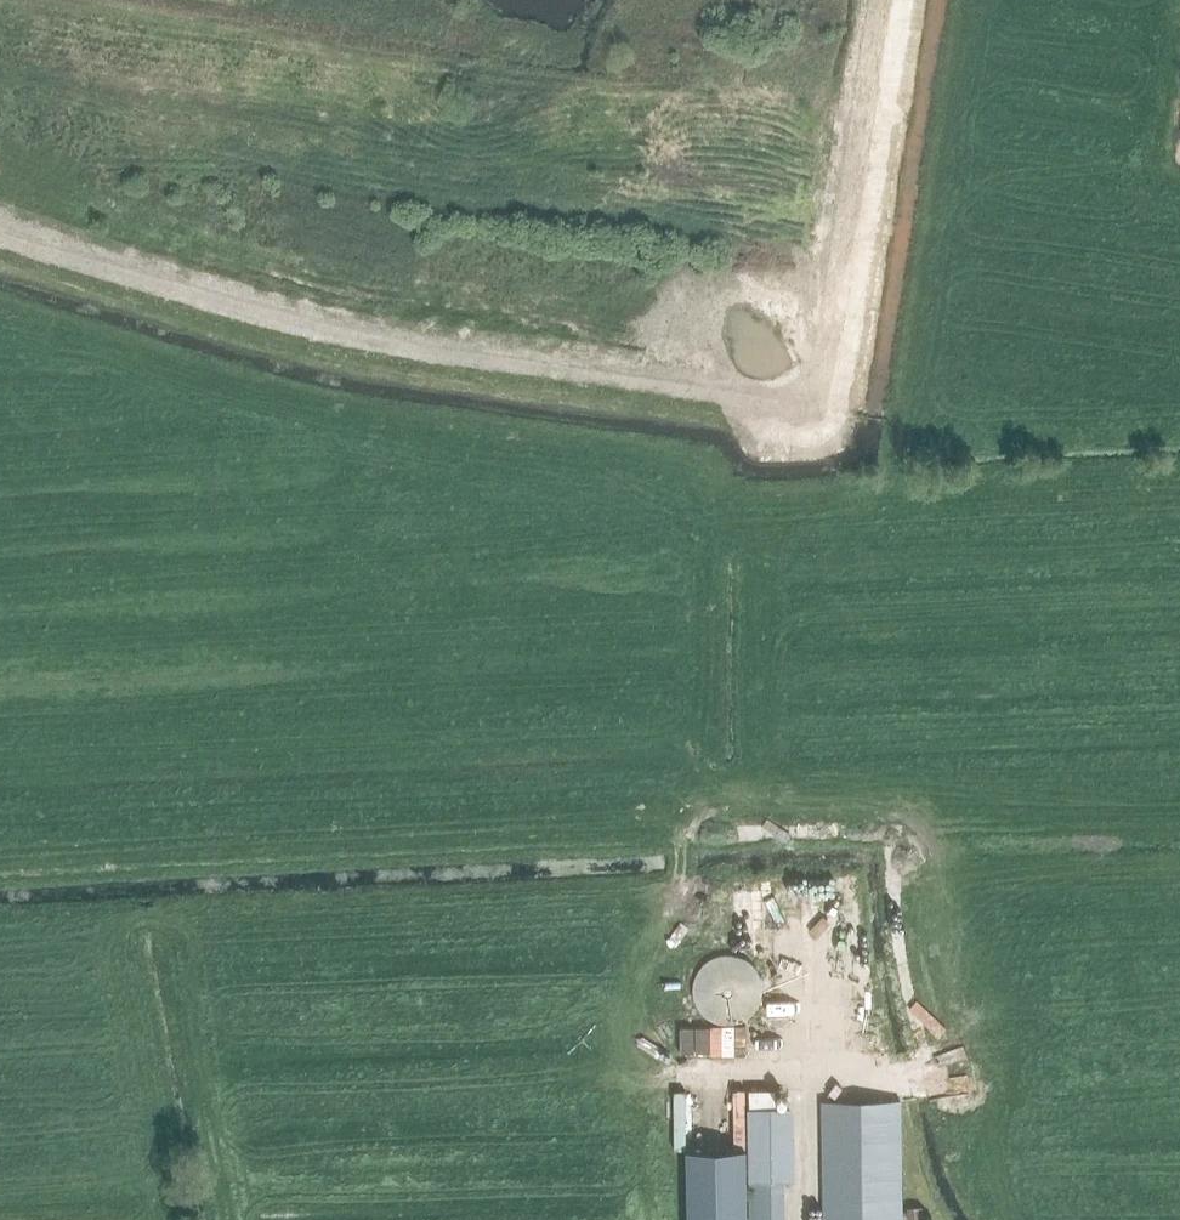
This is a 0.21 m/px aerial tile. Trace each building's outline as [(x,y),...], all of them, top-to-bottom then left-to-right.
[(742,1021),(749,1016),(754,1011),(757,1007),(760,1000),(761,993),(761,987),(760,981),(756,970),(753,966),(750,962),(746,959),(741,957),(735,955),(729,954),(723,954),(716,955),(710,958),(705,960),(700,965),(696,971),(694,976),(692,981),(691,986),(691,991),(691,995),(693,1000),(698,1010),(701,1014),(705,1017),(710,1020),(715,1022),(720,1023),(726,1024),(730,1024),(734,1023),(742,1021)] [(750,1219),(783,1219),(783,1175),(788,1175),(788,1107),(775,1107),(775,1089),(750,1090),(749,1210),(750,1219)] [(899,1098),(823,1098),(823,1219),(899,1219),(899,1098)] [(744,1149),(685,1150),(686,1219),(745,1219),(744,1149)]
